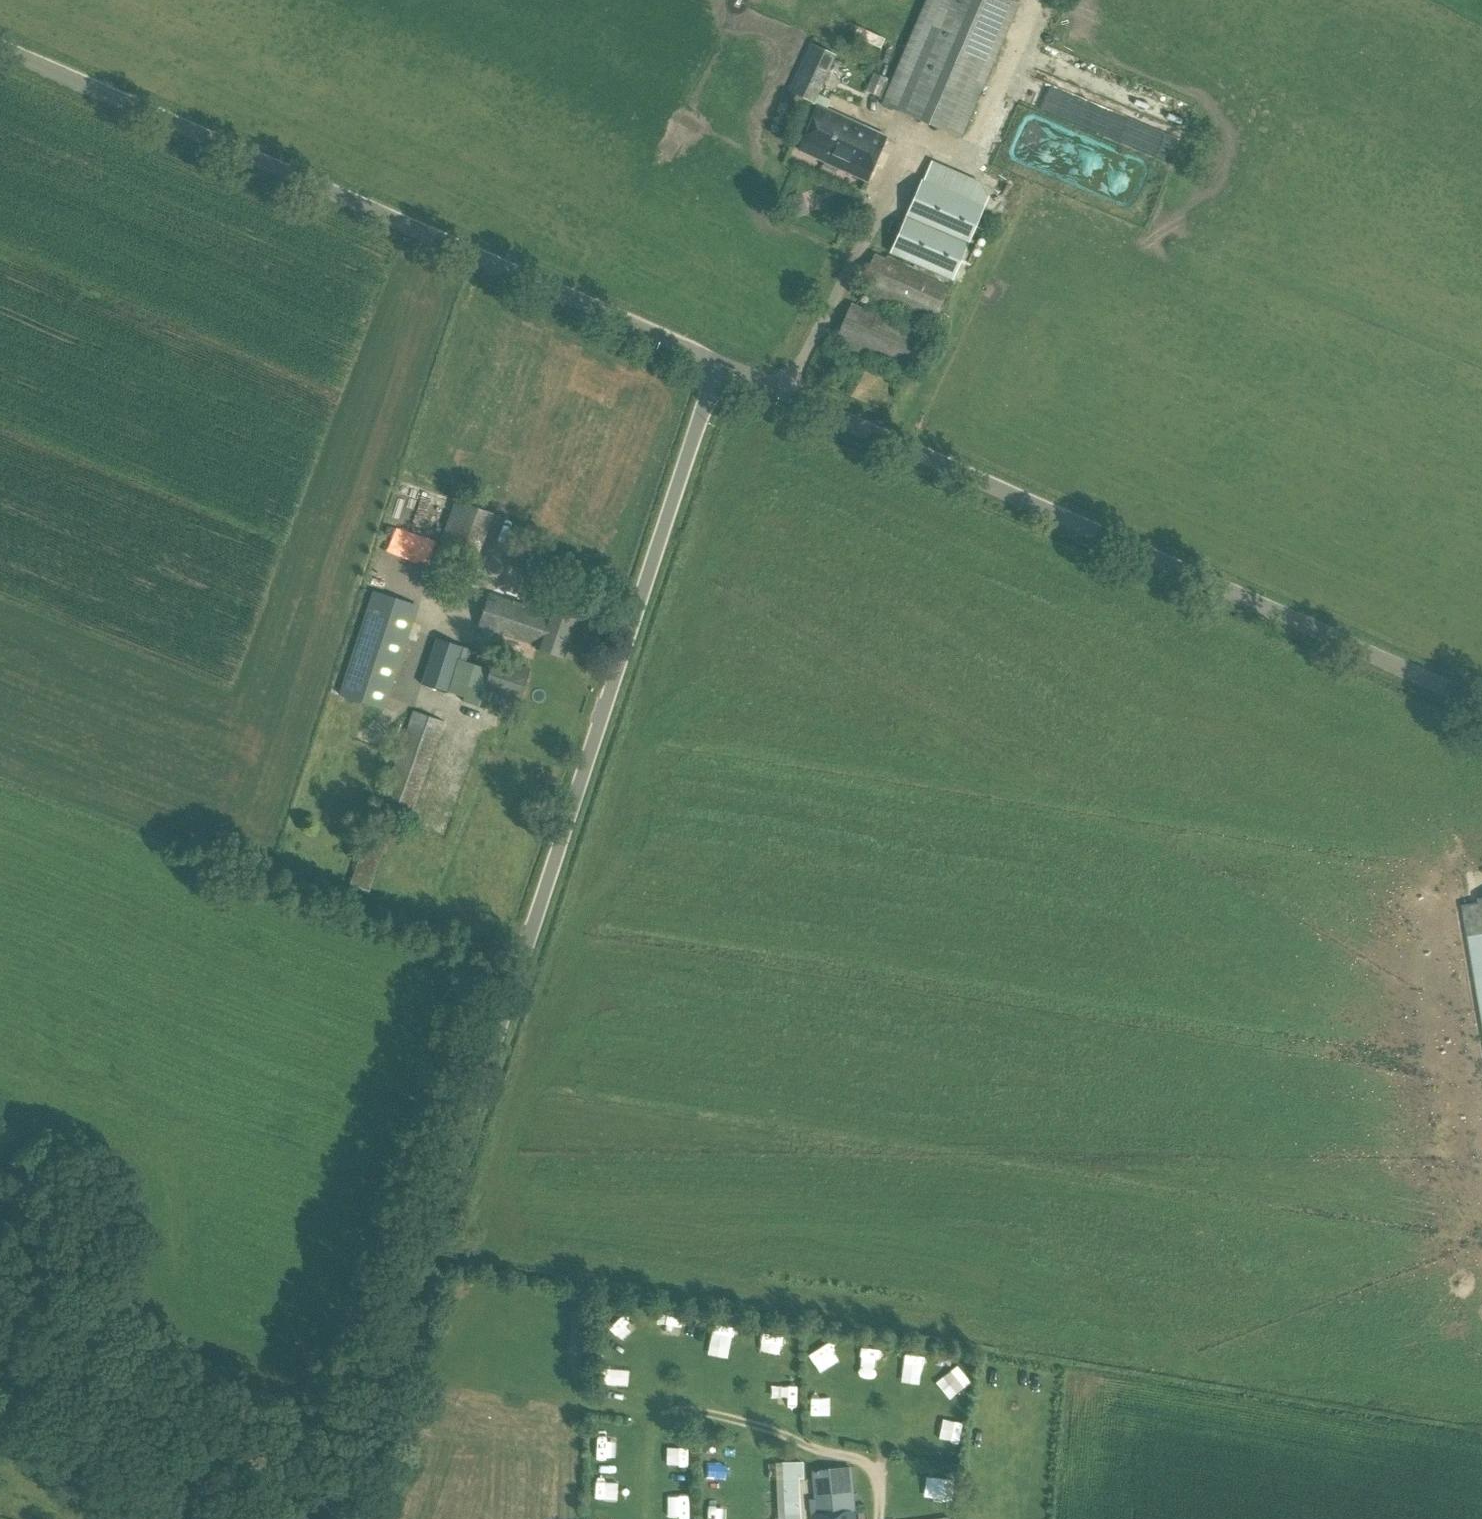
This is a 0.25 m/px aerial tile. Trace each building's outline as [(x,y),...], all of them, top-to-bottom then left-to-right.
[(880,103),(958,137),(1015,5),(1003,0),(925,0),(880,103)] [(874,35),(878,25),(861,19),(858,29),(874,35)] [(815,46),(794,94),(815,103),(815,105),(819,107),(800,150),(825,162),(825,167),(835,171),(839,168),(865,180),(885,136),(827,109),(831,102),(819,96),(837,56),(815,46)] [(873,72),(865,90),(880,97),(888,79),(873,72)] [(1119,131),(1119,139),(1129,139),(1130,111),(1093,110),(1093,130),(1119,131)] [(1100,161),(1117,159),(1117,148),(1099,149),(1100,161)] [(920,187),(890,255),(950,282),(982,209),(922,182),(920,187)] [(789,197),(785,206),(788,213),(796,217),(808,213),(801,193),(789,197)] [(872,256),(856,292),(931,325),(947,289),(872,256)] [(850,307),(834,343),(909,375),(924,340),(850,307)] [(455,498),(432,561),(470,574),(493,512),(455,498)] [(493,588),(479,626),(564,657),(578,619),(493,588)] [(372,589),(338,694),(385,709),(419,605),(372,589)] [(435,637),(420,683),(447,692),(462,646),(435,637)] [(493,659),(483,691),(517,702),(527,671),(493,659)] [(413,710),(376,814),(395,821),(407,825),(444,721),(413,710)] [(376,814),(350,888),(369,894),(395,821),(376,814)] [(658,1302),(656,1321),(672,1322),(674,1303),(658,1302)] [(700,1329),(718,1332),(720,1312),(702,1310),(700,1329)] [(754,1319),(751,1335),(769,1339),(772,1323),(754,1319)] [(948,1382),(966,1370),(953,1352),(936,1365),(948,1382)] [(789,1394),(789,1371),(774,1371),(774,1394),(789,1394)] [(888,1448),(889,1458),(914,1457),(914,1447),(888,1448)] [(783,1462),(785,1518),(801,1518),(799,1477),(804,1477),(804,1461),(783,1462)] [(810,1498),(812,1515),(812,1518),(856,1518),(856,1511),(850,1465),(811,1470),(814,1497),(810,1498)]
